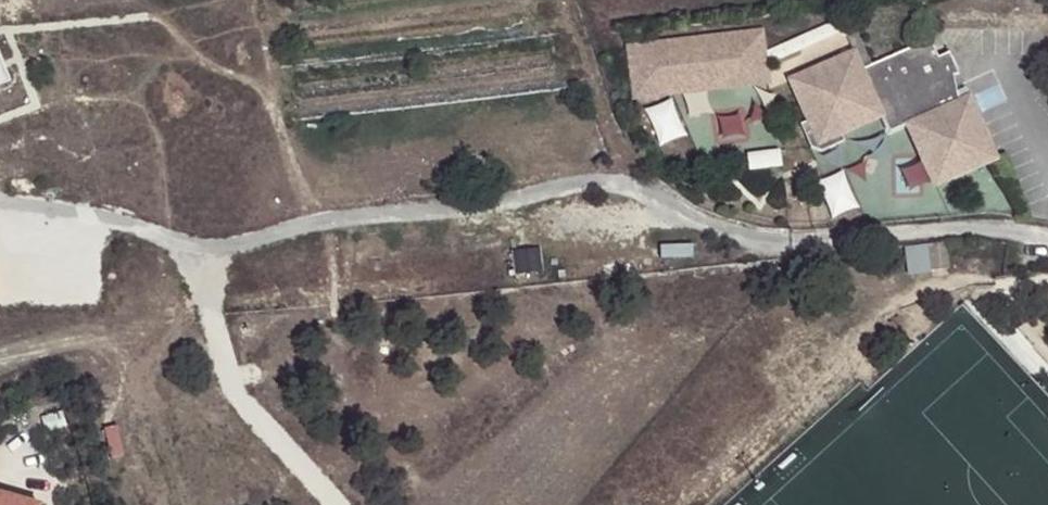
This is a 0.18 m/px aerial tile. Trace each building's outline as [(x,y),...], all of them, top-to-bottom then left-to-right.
[(627,55),(635,106),(654,104),(653,99),(691,93),(691,98),(711,95),(708,78),(746,73),(748,90),(767,87),(765,69),(838,36),(846,39),(853,55),(861,72),(871,68),(848,19),(763,58),(760,36),(627,55)] [(929,156),(922,159),(934,188),(994,161),(980,131),(982,130),(968,99),(959,103),(949,108),(937,82),(951,78),(957,76),(947,54),(937,59),(930,41),(871,68),(861,72),(853,55),(791,83),(808,124),(801,128),(812,152),(822,154),(845,145),(841,136),(881,118),(888,117),(892,116),(896,117),(900,119),(904,122),(908,127),(915,124),(929,156)] [(746,73),(708,78),(711,95),(748,90),(746,73)] [(949,108),(959,103),(951,78),(937,82),(949,108)] [(653,99),(654,104),(691,98),(691,93),(653,99)] [(889,135),(908,127),(904,122),(900,119),(896,117),(892,116),(888,117),(881,118),(889,135)] [(908,127),(922,159),(929,156),(915,124),(908,127)] [(773,156),(774,172),(782,171),(781,155),(773,156)] [(751,174),(774,172),(773,156),(749,159),(751,174)] [(840,169),(816,179),(831,215),(856,204),(840,169)] [(945,242),(930,245),(933,271),(947,267),(945,242)] [(933,271),(930,245),(904,248),(907,274),(933,271)] [(0,495),(0,504),(33,504),(0,495)]
